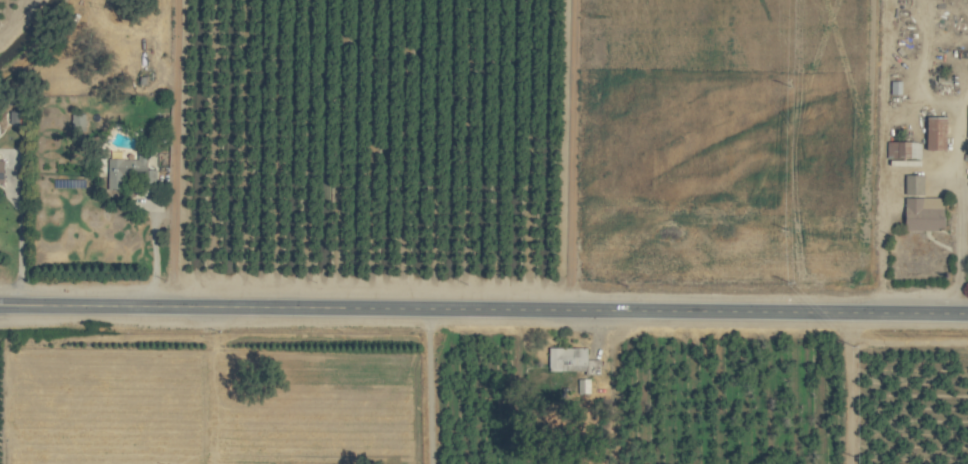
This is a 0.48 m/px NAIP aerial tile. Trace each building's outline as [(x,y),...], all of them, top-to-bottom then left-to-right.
[(948,118),(929,119),(930,151),(949,150),(948,118)] [(888,158),(922,158),(922,143),(889,143),(888,158)] [(109,190),(125,190),(125,179),(149,179),(149,185),(157,185),(157,171),(149,170),(149,155),(139,155),(139,160),(109,159),(109,190)] [(907,231),(946,232),(946,199),(926,198),(926,176),(908,175),(907,231)] [(549,348),(549,370),(589,370),(589,347),(549,348)]
